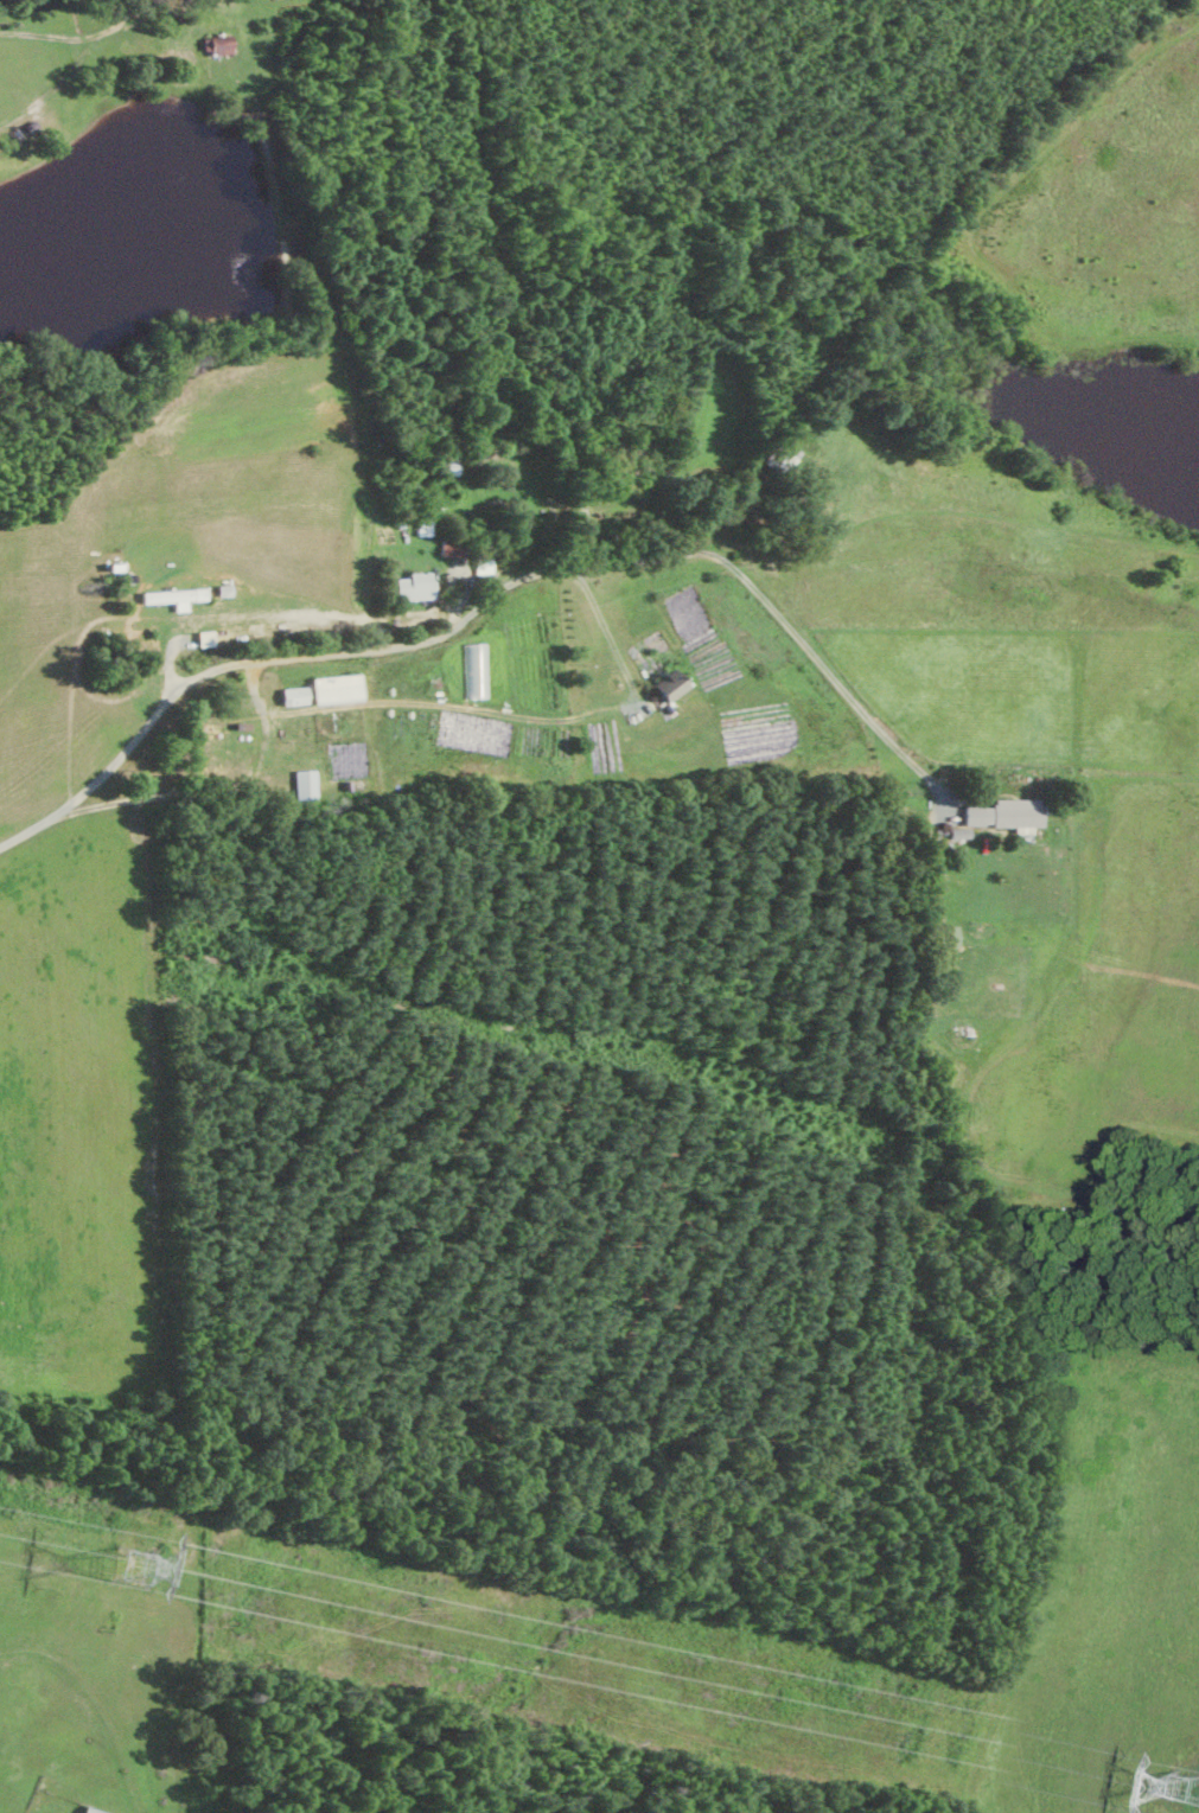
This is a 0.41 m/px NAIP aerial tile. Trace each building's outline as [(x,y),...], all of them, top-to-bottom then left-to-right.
[(435,574),(399,575),(399,600),(436,599),(435,574)] [(208,601),(208,589),(145,592),(145,604),(176,602),(177,612),(189,612),(189,601),(208,601)] [(297,772),(298,799),(318,798),(317,771),(297,772)] [(1034,830),(1034,798),(987,798),(987,805),(958,805),(958,825),(1009,825),(1009,830),(1034,830)]
